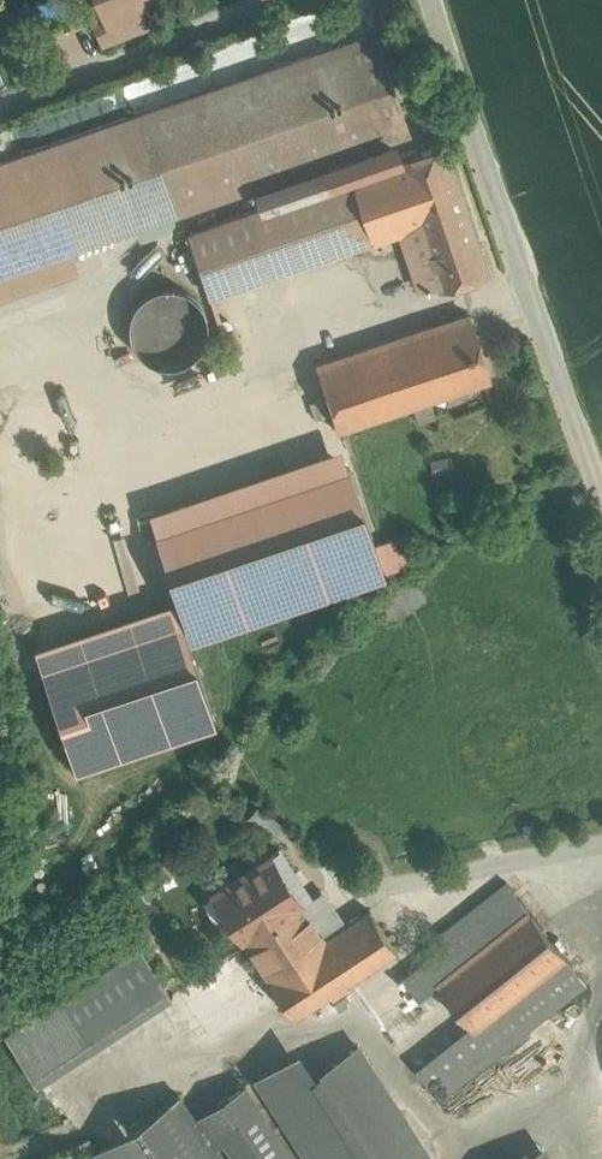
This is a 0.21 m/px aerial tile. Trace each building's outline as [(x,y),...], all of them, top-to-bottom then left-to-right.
[(108,9),(92,15),(103,42),(146,26),(137,0),(135,0),(108,11),(108,9)] [(108,9),(108,11),(135,0),(104,0),(108,9)] [(176,101),(137,115),(171,214),(410,132),(376,33),(348,42),(176,101)] [(137,115),(0,161),(0,273),(171,214),(137,115)] [(395,141),(255,188),(261,205),(401,158),(395,141)] [(445,145),(352,176),(350,176),(372,240),(419,223),(413,206),(460,190),(445,145)] [(352,175),(250,210),(271,275),(372,240),(350,176),(352,176),(352,175)] [(413,206),(419,223),(423,235),(409,240),(424,286),(438,281),(440,288),(487,272),(460,190),(413,206)] [(271,275),(250,210),(190,231),(210,296),(271,275)] [(0,273),(0,300),(79,273),(71,249),(0,273)] [(132,311),(129,319),(129,327),(130,336),(133,344),(138,351),(144,357),(151,361),(159,364),(168,365),(176,364),(184,361),(191,357),(198,351),(202,344),(206,337),(207,328),(207,320),(204,312),(201,304),(195,298),(188,292),(181,289),(172,287),(164,287),(156,288),(148,292),(141,297),(136,303),(132,311)] [(468,313),(392,338),(315,363),(316,366),(317,366),(325,390),(336,428),(337,429),(489,379),(468,313)] [(341,445),(149,510),(156,532),(349,467),(341,445)] [(349,467),(156,532),(191,637),(384,573),(349,467)] [(173,599),(36,645),(43,667),(181,620),(173,599)] [(181,620),(43,667),(76,767),(214,720),(181,620)] [(243,942),(245,941),(301,904),(303,903),(271,855),(212,893),(243,942)] [(402,977),(424,1005),(442,990),(436,983),(529,910),(506,881),(428,941),(436,951),(402,977)] [(325,940),(346,925),(323,889),(303,903),(301,904),(325,940)] [(301,904),(245,941),(257,959),(269,977),(268,977),(284,1002),(294,1016),(395,950),(369,910),(346,925),(325,940),(301,904)] [(436,983),(442,990),(470,1026),(563,953),(529,910),(436,983)] [(6,1034),(37,1083),(170,994),(139,947),(6,1034)] [(563,953),(470,1026),(494,1056),(586,983),(563,953)] [(470,1026),(416,1068),(441,1098),(494,1056),(470,1026)] [(325,1065),(386,1158),(433,1158),(357,1044),(325,1065)] [(325,1065),(315,1071),(300,1049),(289,1055),(357,1158),(386,1158),(325,1065)] [(257,1076),(310,1158),(357,1158),(289,1055),(257,1076)] [(197,1114),(210,1133),(257,1103),(244,1084),(197,1114)] [(178,1093),(85,1154),(88,1158),(221,1158),(178,1093)] [(210,1133),(213,1138),(222,1133),(239,1158),(293,1158),(257,1103),(210,1133)] [(518,1158),(551,1158),(541,1144),(518,1158)]
